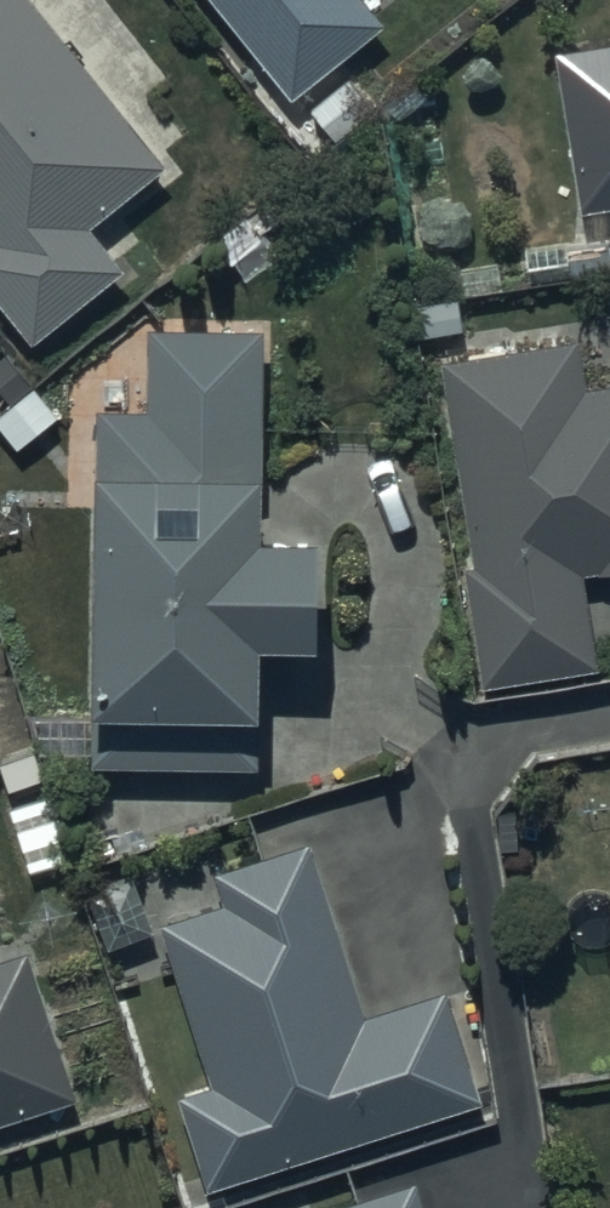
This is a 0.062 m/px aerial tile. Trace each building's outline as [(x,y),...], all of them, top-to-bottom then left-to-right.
[(30,342),(123,273),(87,225),(162,169),(29,0),(0,0),(0,302),(30,342)] [(288,98),(383,23),(365,0),(210,0),(288,98)] [(556,50),(581,209),(609,205),(609,42),(556,50)] [(146,409),(99,408),(90,761),(256,765),(259,645),(312,646),(315,538),(259,536),(264,329),(148,326),(146,409)] [(446,361),(473,560),(462,562),(479,684),(596,668),(583,571),(609,567),(609,382),(586,385),(581,340),(446,361)] [(212,1085),(179,1094),(207,1188),(482,1103),(446,988),(365,1013),(312,840),(217,870),(227,903),(162,923),(212,1085)] [(79,1101),(33,945),(0,955),(0,1125),(79,1101)] [(419,1180),(331,1207),(428,1207),(419,1180)]
